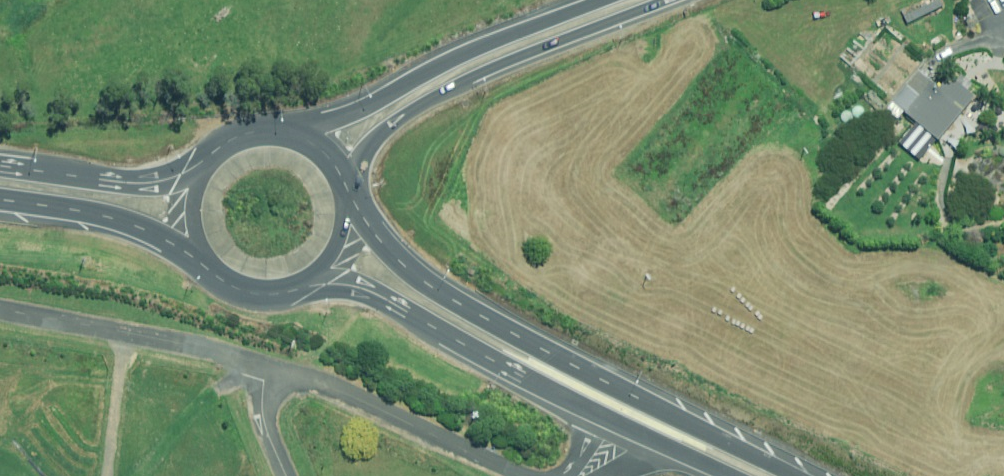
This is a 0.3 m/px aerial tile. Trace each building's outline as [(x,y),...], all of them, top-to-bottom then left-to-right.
[(973,96),(947,76),(927,102),(919,95),(905,113),(939,139),(973,96)]
